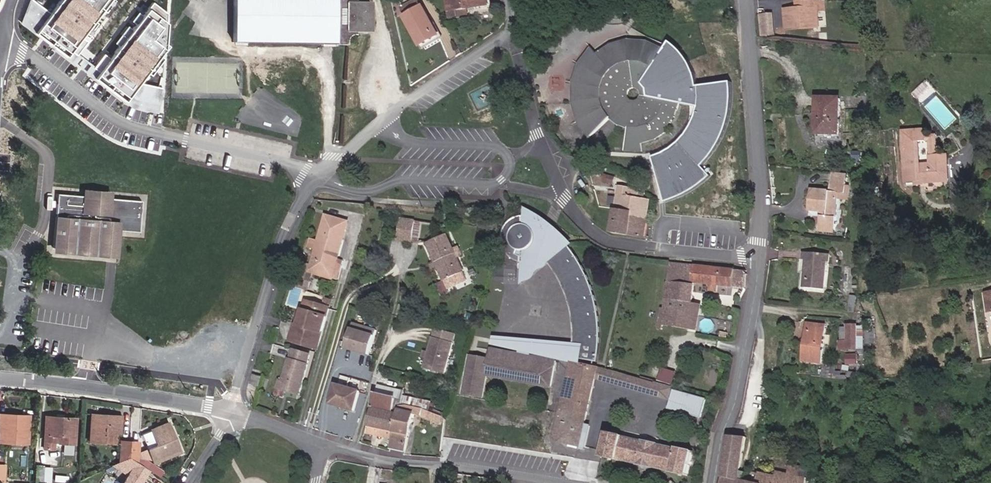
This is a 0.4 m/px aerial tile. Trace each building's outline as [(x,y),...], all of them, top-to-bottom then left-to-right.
[(39,34),(70,59),(115,0),(65,0),(39,34)] [(232,42),(334,43),(334,44),(347,44),(348,37),(349,36),(351,34),(353,34),(353,31),(357,31),(371,31),(371,1),(357,1),(354,1),(354,0),(233,0),(232,42)] [(431,25),(433,24),(423,7),(422,7),(418,0),(415,0),(401,8),(406,16),(404,17),(421,47),(438,37),(431,25)] [(478,7),(490,5),(489,0),(449,0),(452,19),(469,17),(469,18),(476,17),(479,13),(491,11),(490,8),(478,10),(478,7)] [(825,10),(825,0),(817,1),(818,11),(825,10)] [(818,11),(817,1),(802,2),(802,8),(797,8),(785,9),(786,29),(819,27),(818,11)] [(170,14),(154,3),(96,81),(129,103),(170,49),(170,14)] [(762,35),(776,34),(774,12),(761,13),(762,35)] [(440,36),(433,24),(431,25),(438,37),(440,36)] [(678,103),(648,97),(647,90),(643,84),(665,51),(648,44),(644,63),(632,62),(629,42),(613,47),(599,56),(593,49),(581,65),(575,83),(574,102),(579,121),(590,137),(610,119),(617,113),(623,117),(618,126),(628,129),(624,150),(642,150),(641,142),(655,138),(668,130),(665,127),(674,117),(678,103)] [(644,63),(648,44),(629,42),(632,62),(644,63)] [(840,135),(841,99),(817,98),(816,134),(840,135)] [(618,126),(623,117),(617,113),(610,119),(618,126)] [(948,183),(946,157),(939,158),(933,158),(933,166),(922,166),(921,143),(928,143),(927,137),(927,131),(904,132),(907,182),(926,181),(926,184),(948,183)] [(939,158),(938,136),(927,137),(928,143),(932,142),(933,158),(939,158)] [(838,211),(839,200),(840,194),(847,195),(848,187),(849,176),(834,174),(832,192),(812,190),(809,210),(825,212),(824,217),(822,216),(821,227),(837,229),(839,211),(838,211)] [(614,185),(616,178),(604,175),(602,182),(614,185)] [(646,219),(649,199),(637,198),(639,190),(619,187),(616,209),(634,212),(633,217),(646,219)] [(849,201),(851,187),(848,187),(847,195),(840,194),(839,200),(849,201)] [(110,192),(84,190),(84,196),(110,198),(110,192)] [(84,196),(57,194),(53,247),(68,253),(78,251),(80,254),(92,252),(94,255),(107,253),(109,229),(118,230),(139,232),(141,201),(110,198),(84,196)] [(559,268),(553,260),(545,251),(554,230),(561,236),(570,247),(573,245),(571,242),(559,230),(552,224),(542,216),(524,207),(524,216),(523,224),(527,225),(530,226),(532,228),(534,231),(535,233),(536,236),(536,238),(535,243),(533,246),(531,247),(529,250),(525,251),(523,251),(522,263),(520,285),(521,286),(522,285),(525,283),(530,281),(532,280),(535,277),(537,272),(539,271),(543,269),(547,267),(549,264),(553,269),(560,280),(567,296),(569,303),(571,310),(573,324),(574,335),(573,344),(493,336),(491,345),(548,358),(558,360),(558,361),(571,364),(572,362),(581,364),(582,360),(577,359),(578,340),(578,329),(577,314),(576,308),(574,299),(571,290),(569,285),(567,281),(562,272),(559,268)] [(643,238),(646,219),(633,217),(634,212),(616,209),(612,233),(643,238)] [(346,231),(349,223),(327,216),(324,224),(346,231)] [(536,238),(536,236),(535,233),(534,231),(532,228),(530,226),(527,225),(523,224),(524,216),(519,217),(516,218),(511,220),(508,223),(505,228),(503,232),(503,237),(503,244),(504,248),(507,253),(511,258),(515,260),(522,263),(523,251),(525,251),(529,250),(531,247),(533,246),(535,243),(536,238)] [(414,242),(417,222),(402,220),(399,240),(414,242)] [(338,261),(346,231),(324,224),(319,242),(312,240),(310,247),(317,249),(311,268),(330,274),(334,259),(338,261)] [(118,230),(109,229),(107,253),(116,254),(118,230)] [(599,314),(596,299),(594,292),(588,276),(581,263),(570,247),(561,236),(554,230),(545,251),(553,260),(559,268),(562,272),(567,281),(569,285),(571,290),(574,299),(576,308),(577,314),(578,329),(578,340),(577,359),(582,360),(598,363),(600,347),(601,335),(600,328),(599,314)] [(454,250),(448,235),(428,244),(437,264),(439,268),(448,289),(467,280),(458,258),(463,256),(459,248),(454,250)] [(826,290),(828,262),(831,262),(832,255),(805,253),(804,260),(807,260),(805,288),(826,290)] [(338,280),(343,262),(338,261),(334,259),(330,274),(311,268),(310,272),(313,273),(338,280)] [(308,272),(310,265),(299,262),(297,269),(308,272)] [(746,288),(747,271),(670,263),(664,308),(661,308),(657,329),(662,330),(663,325),(687,329),(691,304),(694,283),(710,284),(718,285),(746,288)] [(308,291),(313,273),(310,272),(308,272),(297,269),(295,269),(290,285),(308,291)] [(856,313),(858,298),(859,297),(852,296),(850,312),(856,313)] [(320,342),(330,308),(306,301),(303,310),(302,309),(302,310),(305,311),(300,326),(298,326),(295,325),(292,333),(320,342)] [(696,331),(701,306),(691,304),(687,329),(696,331)] [(370,355),(377,331),(353,324),(346,348),(370,355)] [(822,364),(827,326),(808,324),(803,361),(822,364)] [(858,350),(858,327),(848,326),(848,328),(848,341),(841,341),(841,350),(858,350)] [(453,343),(456,335),(436,329),(433,337),(453,343)] [(876,345),(876,330),(866,329),(865,345),(876,345)] [(318,350),(320,342),(292,333),(290,341),(318,350)] [(433,337),(428,353),(427,358),(424,368),(445,374),(454,343),(453,343),(433,337)] [(487,376),(552,388),(557,361),(492,349),(490,360),(471,357),(464,394),(483,398),(487,376)] [(301,390),(308,365),(307,365),(310,355),(293,350),(290,360),(289,359),(283,381),(280,380),(276,394),(284,397),(285,391),(287,386),(301,390)] [(858,356),(848,356),(848,365),(857,365),(858,356)] [(595,379),(598,367),(581,364),(572,362),(571,364),(554,441),(585,447),(590,427),(585,425),(595,379)] [(659,379),(674,384),(678,371),(663,366),(659,379)] [(655,384),(598,367),(595,379),(670,400),(671,395),(654,390),(655,384)] [(259,387),(262,377),(254,375),(251,385),(259,387)] [(671,395),(673,387),(656,382),(655,384),(654,390),(671,395)] [(354,411),(360,391),(336,385),(330,404),(354,411)] [(299,395),(301,390),(287,386),(285,391),(299,395)] [(402,397),(403,392),(378,386),(376,395),(401,401),(402,397)] [(702,419),(707,399),(674,390),(669,409),(702,419)] [(400,406),(401,401),(376,395),(372,408),(398,414),(400,406)] [(407,406),(409,399),(402,397),(401,401),(400,406),(407,406)] [(423,409),(424,402),(409,399),(407,406),(423,409)] [(429,412),(431,403),(424,402),(423,409),(424,410),(429,412)] [(406,452),(415,414),(423,416),(433,420),(432,424),(441,425),(442,423),(445,423),(446,417),(443,417),(429,412),(424,410),(423,409),(407,406),(400,406),(398,414),(394,432),(392,439),(390,448),(406,452)] [(394,432),(398,414),(372,408),(366,433),(384,437),(386,430),(394,432)] [(120,434),(121,416),(90,414),(88,442),(104,443),(105,433),(117,434),(120,434)] [(29,416),(9,415),(9,419),(0,418),(0,433),(11,433),(10,443),(28,444),(29,416)] [(74,437),(76,418),(45,416),(44,441),(45,441),(54,441),(56,441),(56,435),(74,437)] [(180,451),(168,423),(151,430),(142,434),(147,448),(152,461),(153,463),(180,451)] [(392,439),(394,432),(386,430),(384,437),(392,439)] [(11,433),(0,433),(0,442),(10,443),(11,433)] [(116,444),(117,434),(105,433),(104,443),(116,444)] [(689,476),(694,452),(678,449),(678,450),(658,445),(658,444),(643,441),(643,442),(623,437),(607,433),(602,457),(618,460),(638,465),(653,469),(653,468),(689,476)] [(74,444),(74,437),(56,435),(56,441),(56,443),(74,444)] [(743,481),(739,480),(740,473),(746,437),(729,436),(722,482),(743,482),(743,481)] [(53,449),(54,441),(45,441),(44,448),(53,449)] [(128,457),(129,442),(120,441),(119,462),(128,457)] [(138,452),(139,443),(129,442),(128,457),(138,464),(138,458),(138,452)] [(65,444),(64,452),(76,453),(76,445),(65,444)] [(152,461),(147,448),(138,452),(138,458),(152,461)] [(142,482),(149,471),(141,466),(138,464),(128,457),(119,462),(133,471),(130,475),(136,479),(133,482),(142,482)] [(154,468),(144,461),(141,466),(149,471),(159,478),(163,473),(154,467),(154,468)] [(807,478),(801,478),(801,467),(788,467),(788,474),(788,479),(775,476),(758,472),(756,482),(807,482),(807,478)] [(43,468),(35,468),(34,482),(42,482),(43,469),(43,468)] [(51,470),(43,469),(42,482),(50,482),(51,470)] [(788,479),(788,474),(776,471),(775,476),(788,479)] [(136,479),(130,475),(124,482),(133,482),(136,479)]
